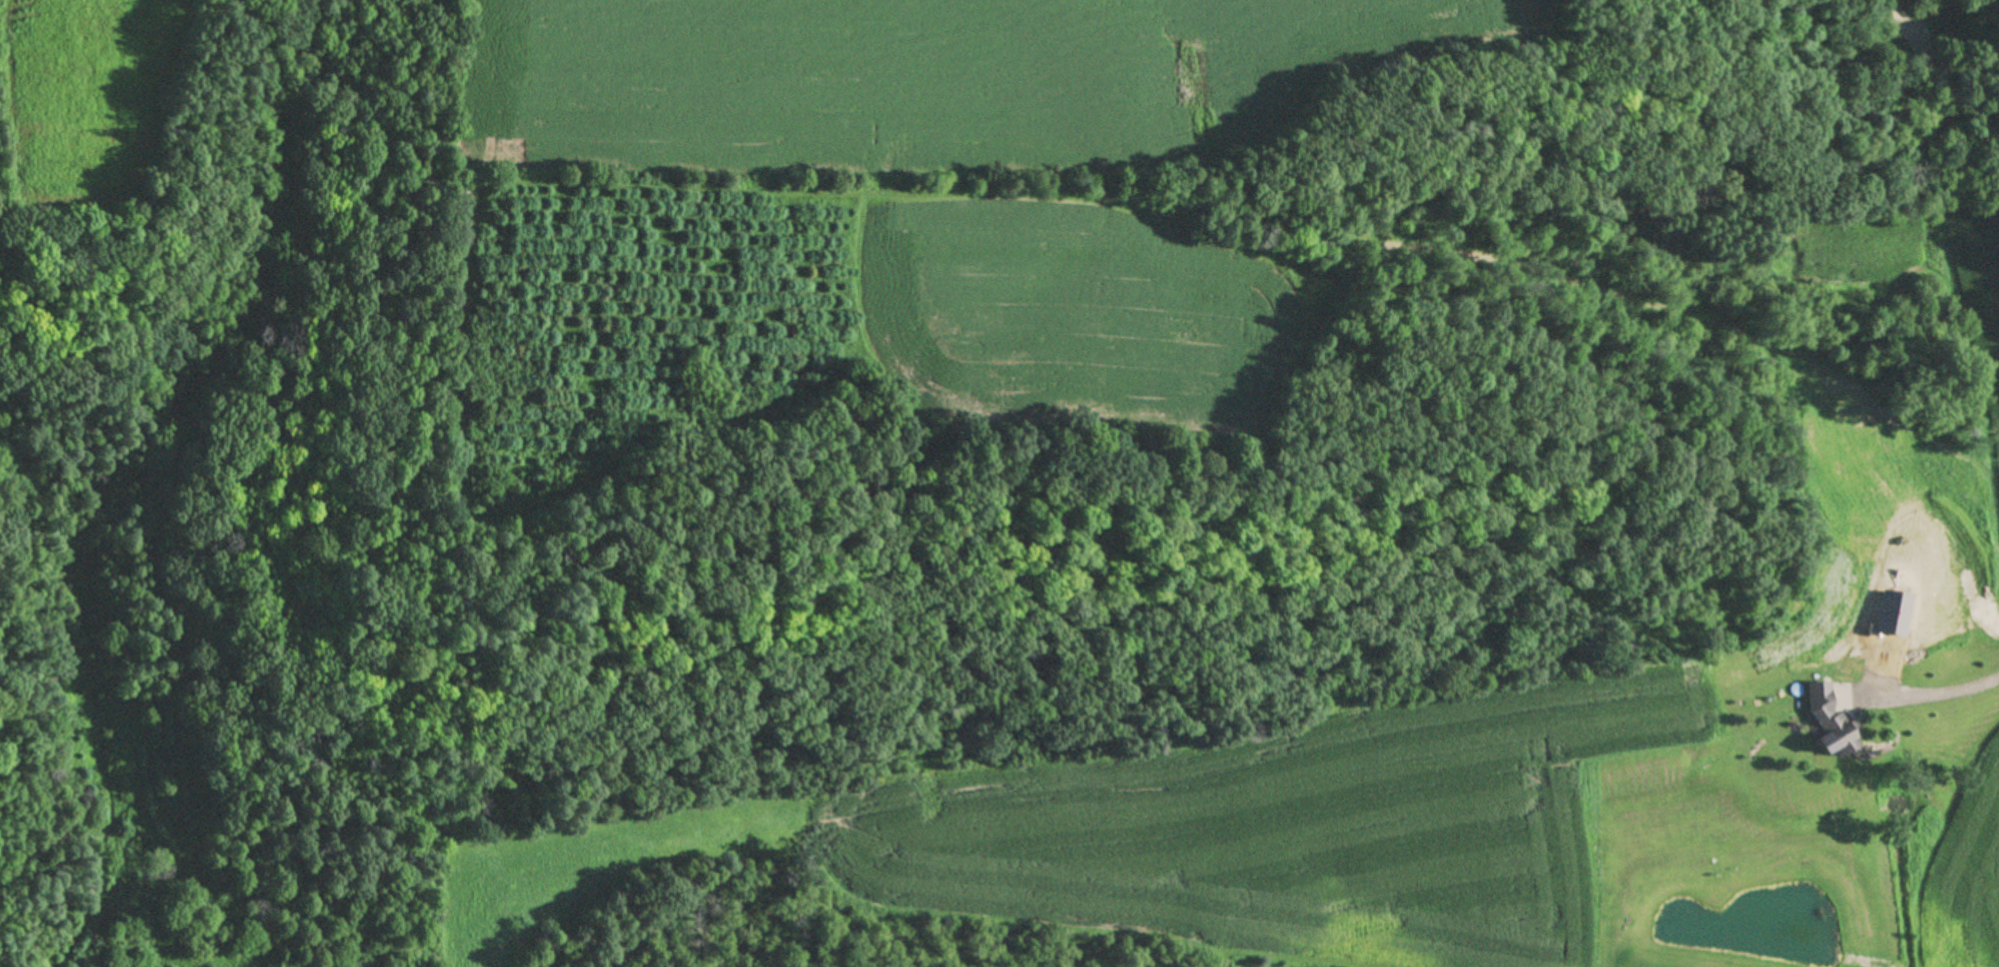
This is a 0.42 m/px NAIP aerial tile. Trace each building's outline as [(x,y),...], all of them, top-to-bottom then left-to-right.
[(1809,684),(1809,712),(1834,760),(1855,748),(1855,731),(1852,723),(1844,723),(1840,715),(1830,715),(1830,684),(1809,684)]
